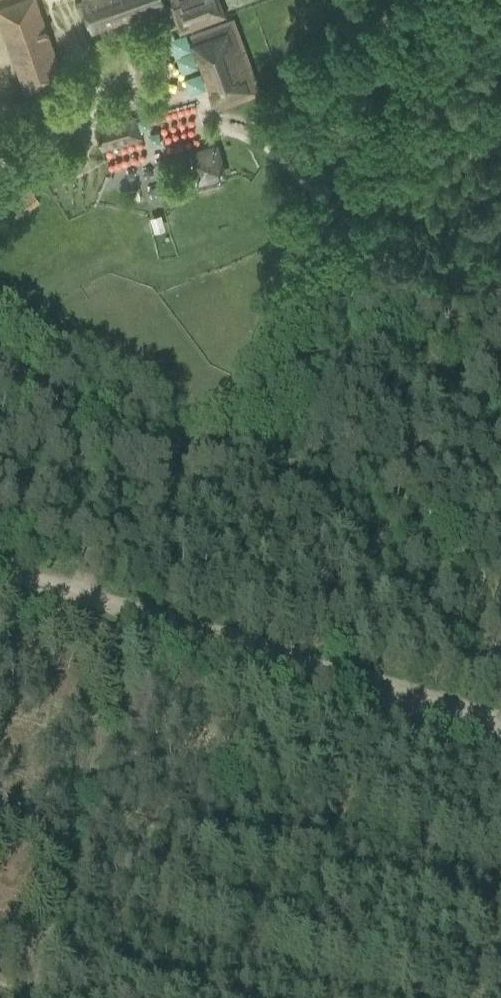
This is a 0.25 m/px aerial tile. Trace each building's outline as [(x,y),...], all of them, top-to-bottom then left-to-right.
[(16,2),(0,7),(0,22),(25,93),(64,80),(36,0),(21,0),(16,2)] [(81,0),(91,31),(164,5),(162,0),(81,0)] [(169,3),(180,32),(225,15),(219,0),(176,0),(169,3)] [(259,91),(232,20),(195,34),(221,105),(259,91)] [(96,128),(101,147),(102,149),(141,139),(135,117),(96,128)] [(216,150),(191,157),(198,181),(222,175),(216,150)] [(5,201),(17,216),(40,199),(27,183),(5,201)]
